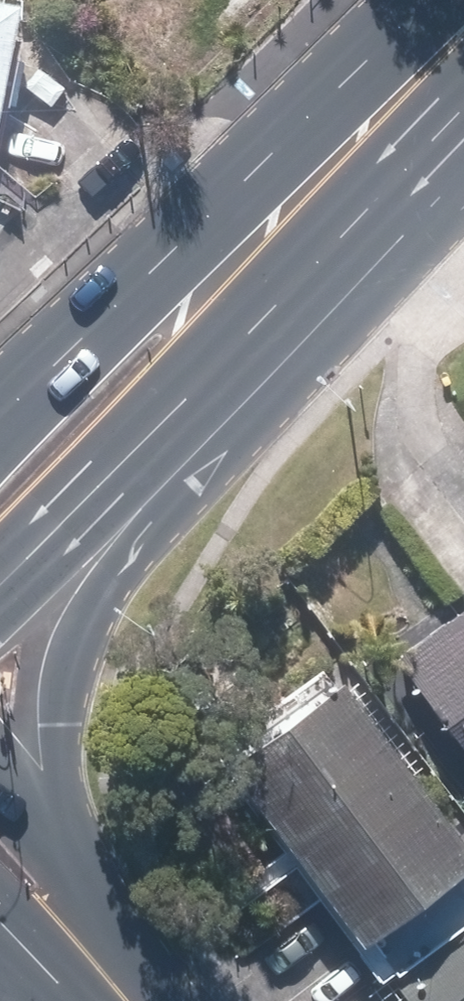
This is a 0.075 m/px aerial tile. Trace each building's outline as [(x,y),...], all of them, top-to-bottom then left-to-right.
[(387,665),(463,762),(463,616),(459,621),(452,613),(387,665)] [(212,775),(343,954),(352,949),(391,1000),(463,1000),(463,867),(457,872),(324,692),(212,775)]
